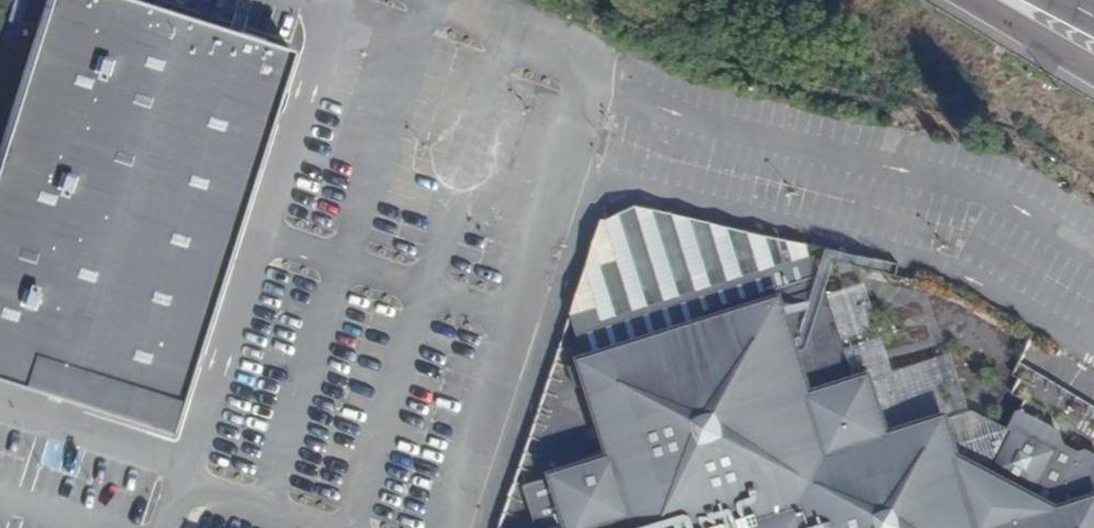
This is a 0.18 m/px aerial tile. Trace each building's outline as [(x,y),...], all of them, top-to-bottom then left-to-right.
[(192,407),(251,227),(309,44),(177,3),(169,0),(48,0),(0,153),(0,380),(26,388),(34,358),(192,407)] [(604,322),(811,257),(806,243),(782,251),(777,236),(637,205),(605,218),(618,261),(587,270),(598,307),(604,322)] [(838,264),(841,251),(827,249),(825,261),(838,264)] [(1083,510),(1093,489),(1093,456),(1087,452),(1078,454),(1064,446),(1059,435),(1021,416),(1013,431),(991,473),(959,455),(947,418),(892,436),(872,376),(856,382),(829,294),(816,255),(811,257),(604,322),(598,307),(572,316),(616,458),(526,486),(539,527),(1093,527),(1093,507),(1083,510)] [(991,473),(1013,431),(969,409),(952,353),(893,371),(865,283),(829,294),(856,382),(872,376),(892,436),(947,418),(959,455),(991,473)] [(44,394),(183,438),(192,407),(34,358),(26,388),(44,394)]
